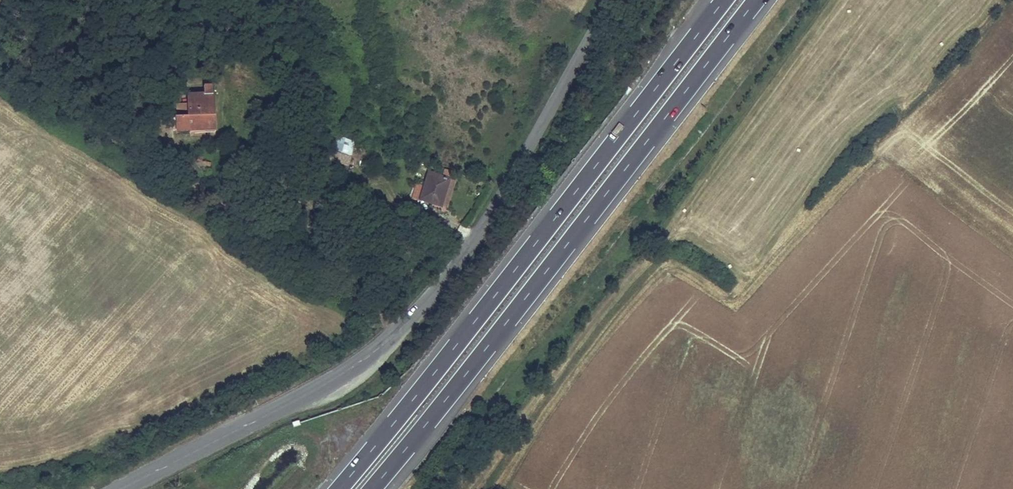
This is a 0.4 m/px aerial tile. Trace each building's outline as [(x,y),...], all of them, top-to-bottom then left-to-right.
[(213,127),(215,93),(190,91),(189,112),(176,111),(176,125),(213,127)] [(350,158),(352,141),(333,139),(332,157),(350,158)] [(207,152),(199,151),(199,160),(209,161),(210,156),(206,156),(207,152)] [(414,200),(445,208),(454,180),(433,175),(430,186),(419,183),(414,200)]
